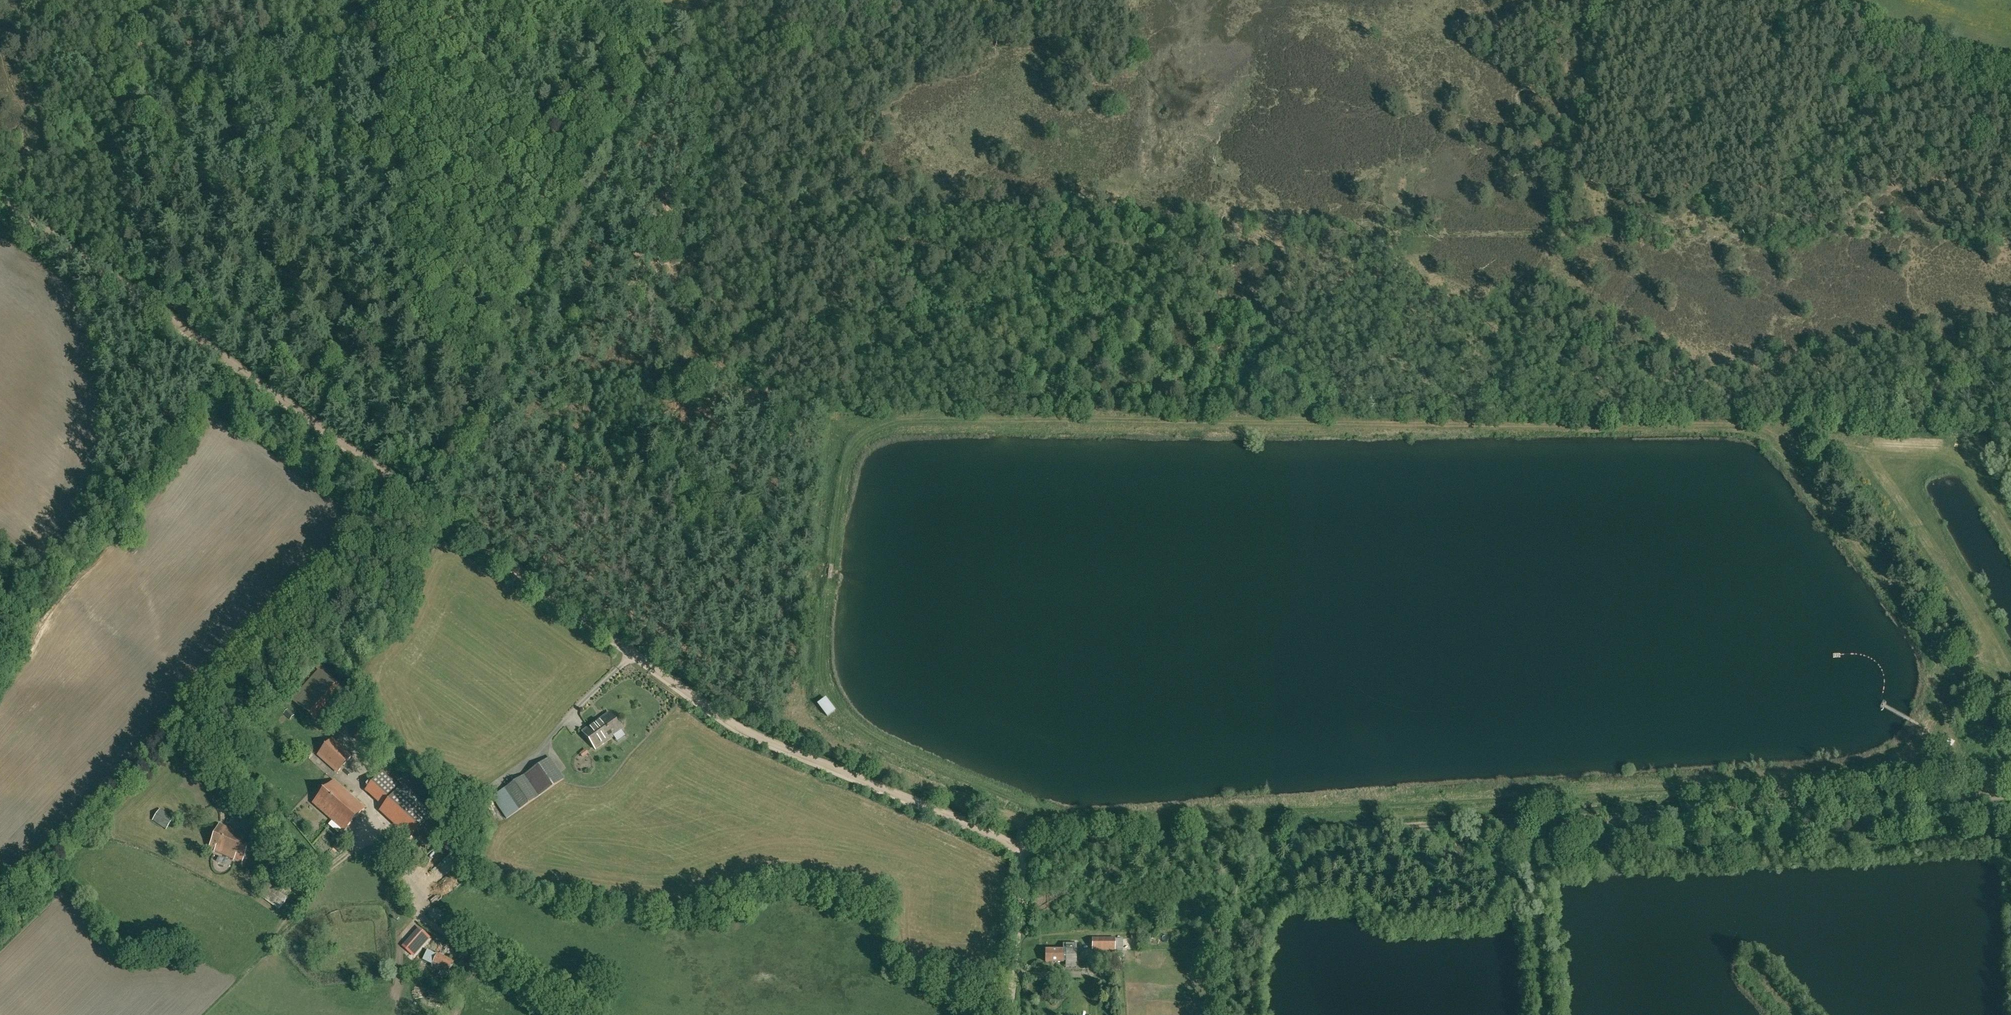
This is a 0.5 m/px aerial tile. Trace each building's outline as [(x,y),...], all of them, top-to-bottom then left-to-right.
[(291,699),(314,720),(341,689),(318,668),(291,699)] [(817,704),(827,717),(836,711),(826,698),(817,704)] [(596,750),(623,731),(610,713),(583,732),(596,750)] [(318,755),(337,773),(352,756),(333,739),(318,755)] [(583,758),(589,753),(586,749),(580,753),(583,758)] [(507,819),(565,779),(550,757),(492,797),(507,819)] [(333,780),(313,803),(345,831),(365,808),(333,780)] [(384,806),(382,809),(387,813),(412,835),(433,811),(403,784),(400,787),(384,806)] [(150,818),(167,830),(175,818),(157,807),(150,818)] [(209,849),(242,863),(253,839),(220,824),(209,849)] [(260,895),(280,909),(294,888),(275,875),(260,895)] [(412,950),(426,934),(418,927),(404,943),(412,950)] [(1115,951),(1115,950),(1115,939),(1115,937),(1092,937),(1092,951),(1115,951)] [(430,952),(431,951),(424,947),(421,952),(426,955),(425,957),(428,958),(425,963),(441,972),(439,976),(445,979),(454,962),(438,953),(437,955),(430,952)] [(1076,951),(1064,951),(1046,951),(1046,963),(1064,963),(1064,959),(1067,959),(1076,959),(1076,951)] [(1118,954),(1107,955),(1107,967),(1118,967),(1118,954)]
